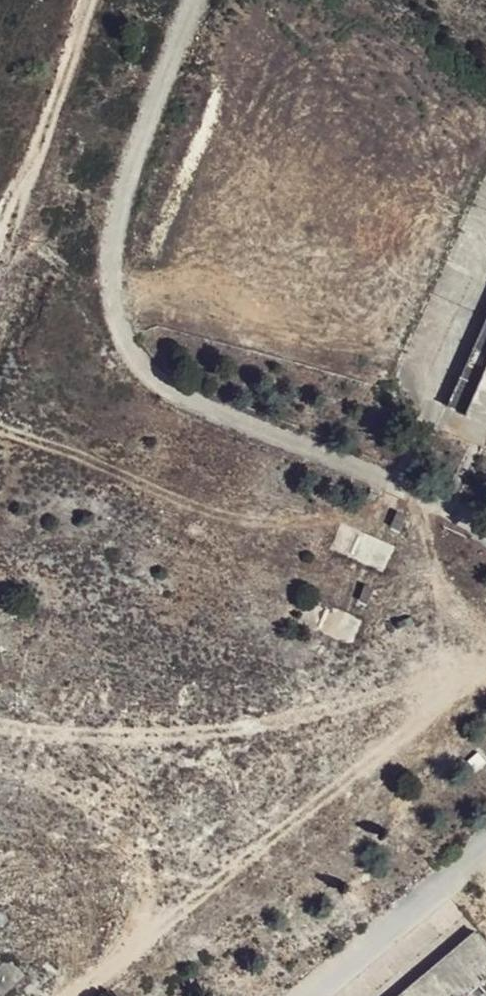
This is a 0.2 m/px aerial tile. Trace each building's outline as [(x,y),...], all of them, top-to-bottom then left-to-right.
[(447,396),(485,417),(485,324),(447,396)] [(410,995),(485,995),(485,941),(410,995)]
